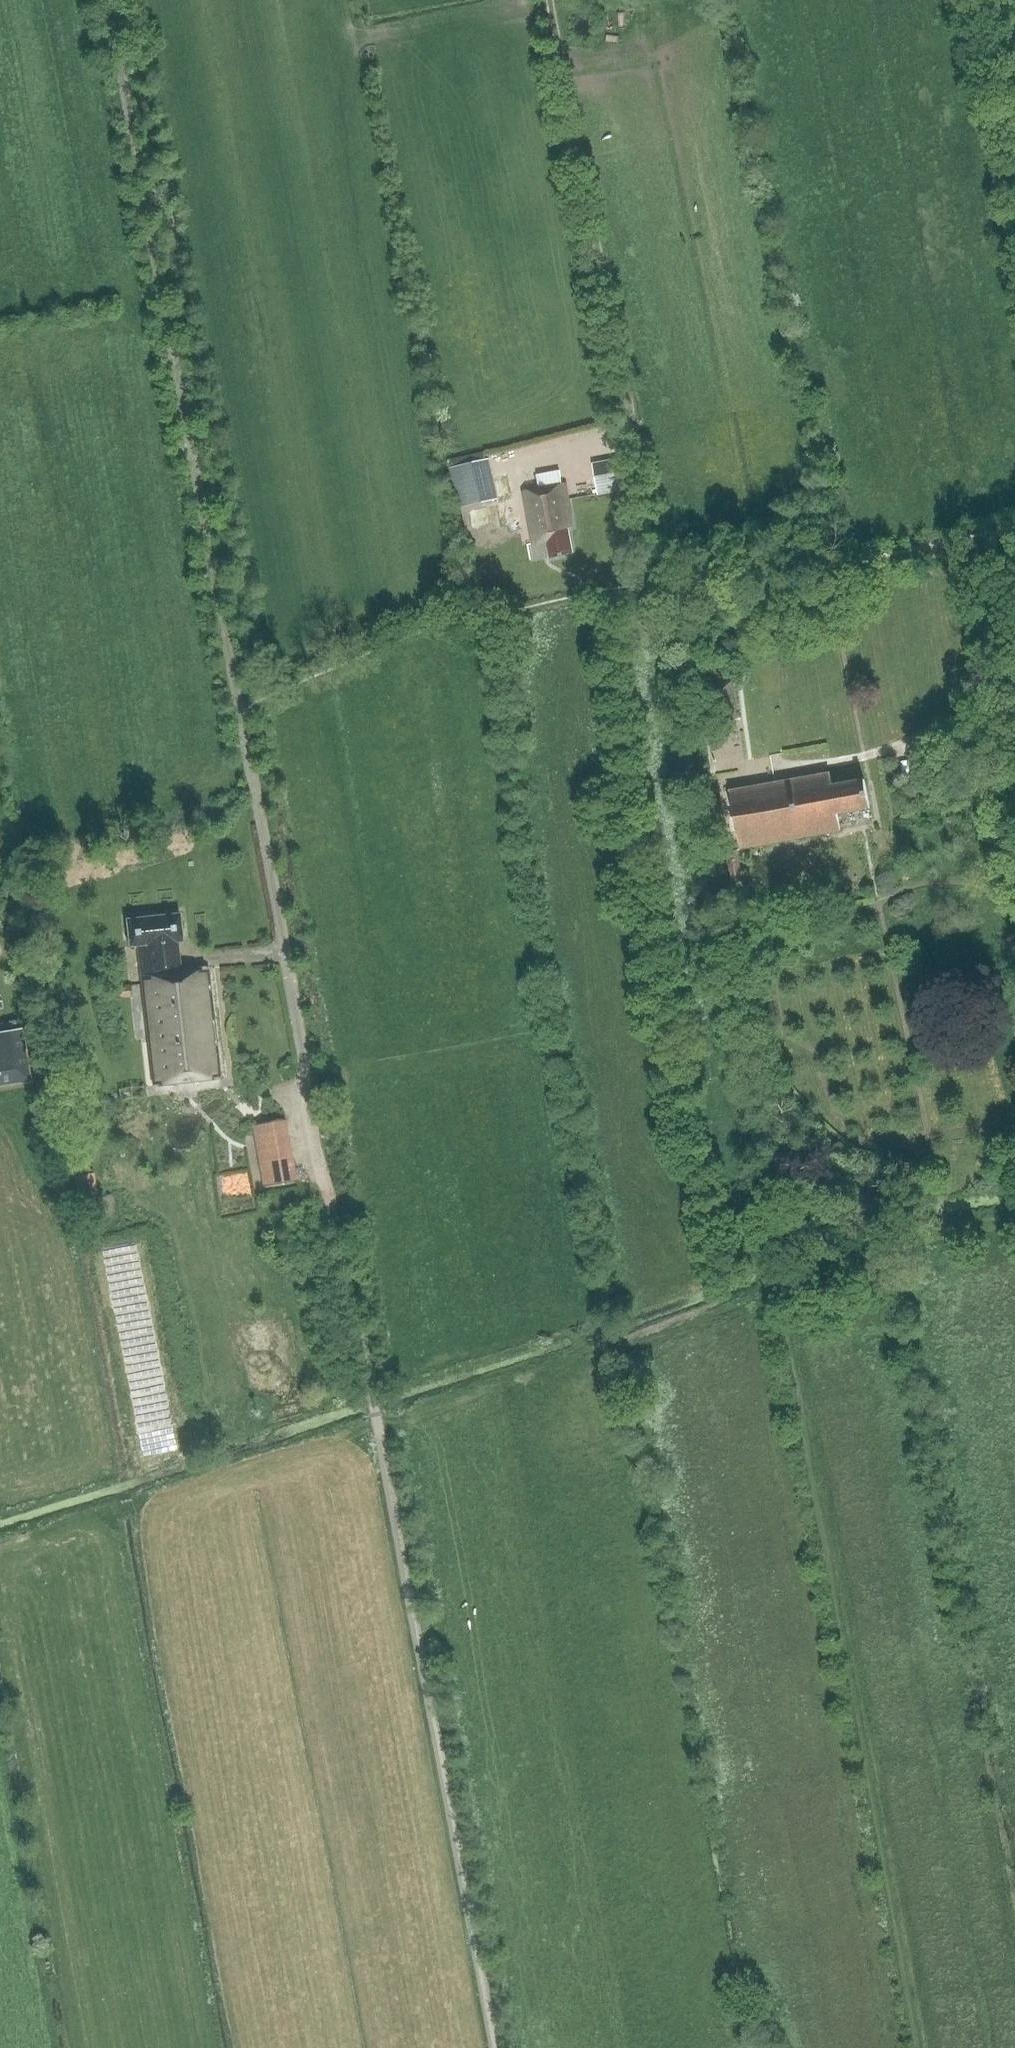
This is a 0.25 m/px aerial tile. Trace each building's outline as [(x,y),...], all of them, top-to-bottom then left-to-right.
[(592,462),(598,495),(628,489),(622,457),(592,462)] [(490,458),(452,467),(460,506),(498,498),(490,458)] [(568,527),(571,526),(569,517),(571,516),(564,485),(523,493),(533,543),(535,543),(536,545),(547,542),(550,557),(572,553),(568,530),(569,530),(568,527)] [(704,725),(739,720),(734,680),(698,685),(704,725)] [(838,813),(870,807),(865,779),(832,784),(830,773),(730,791),(740,848),(841,829),(838,813)] [(732,881),(742,879),(738,850),(727,851),(732,881)] [(153,1085),(220,1077),(208,968),(181,971),(177,941),(183,941),(180,913),(127,919),(130,947),(137,946),(153,1085)] [(130,985),(117,986),(118,998),(131,997),(130,985)] [(22,1028),(0,1032),(0,1086),(31,1081),(22,1028)] [(252,1125),(263,1186),(297,1180),(286,1119),(252,1125)]
